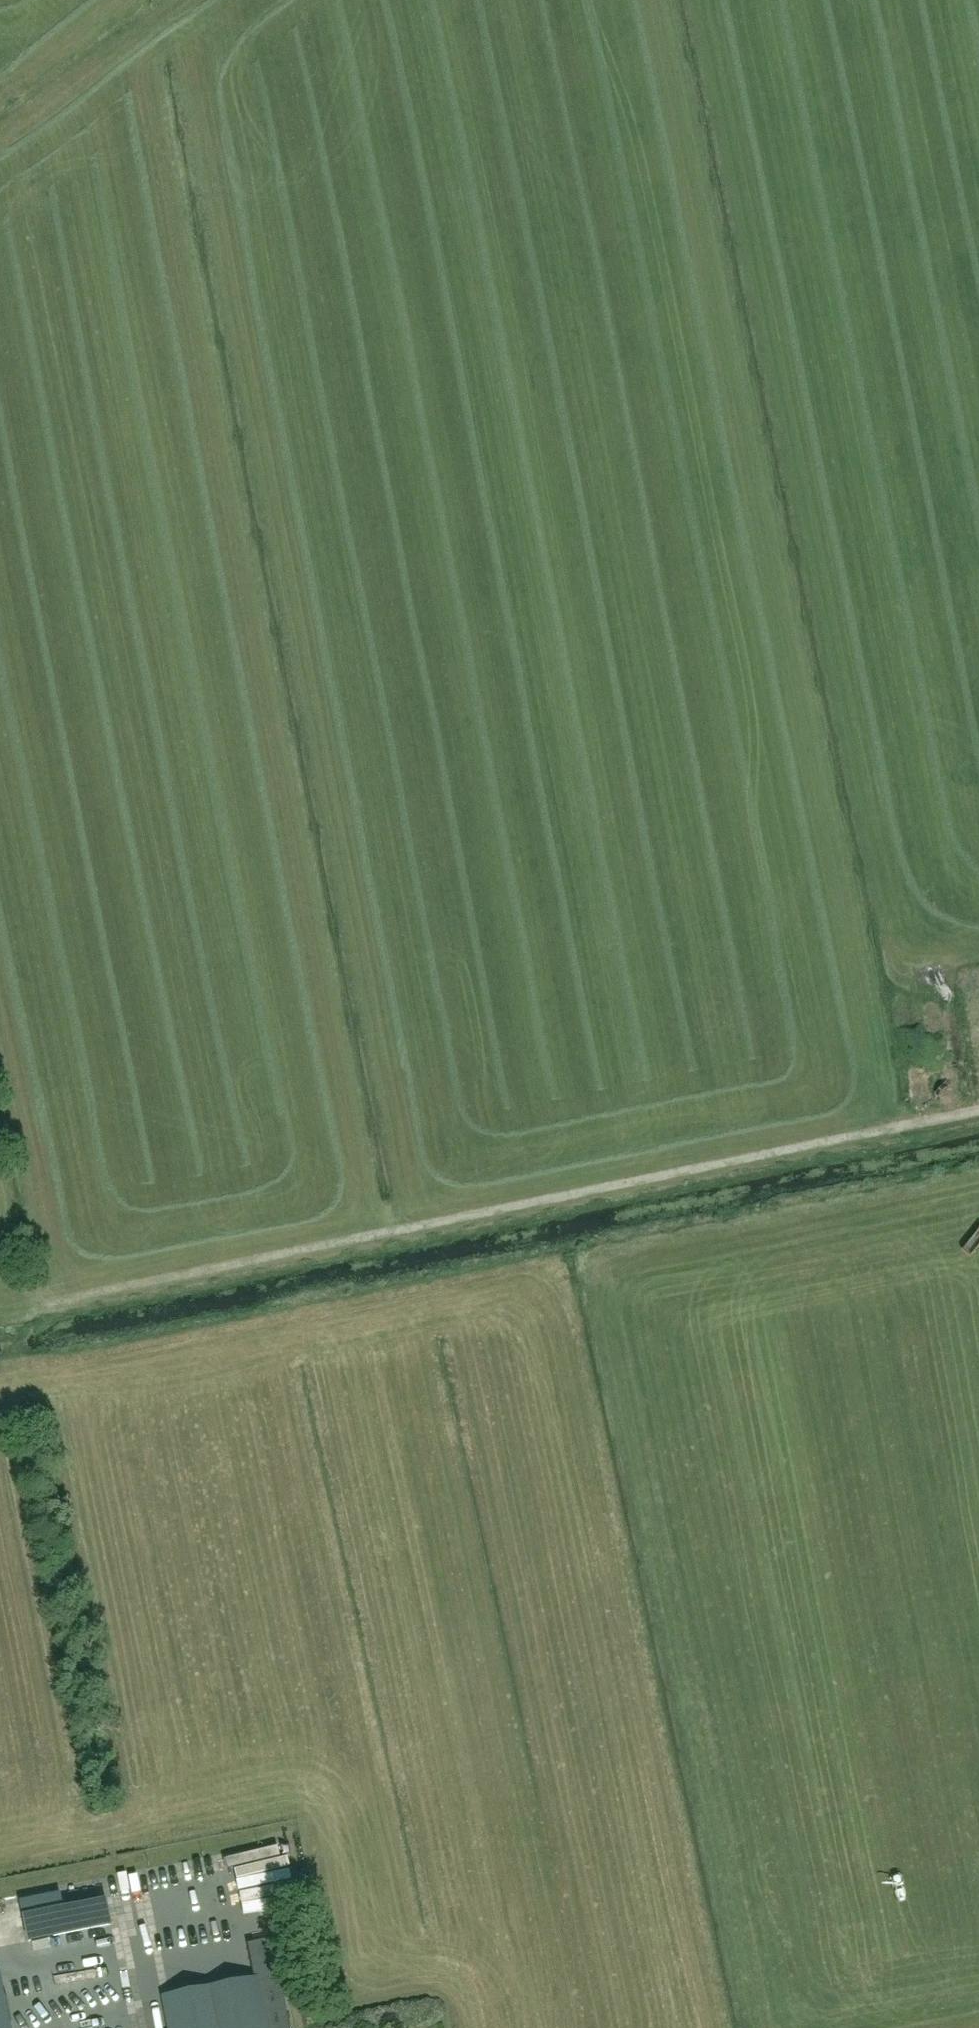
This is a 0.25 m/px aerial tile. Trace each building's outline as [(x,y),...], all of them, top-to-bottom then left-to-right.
[(168,1854),(152,1854),(152,1866),(168,1865),(168,1854)] [(21,1902),(29,1941),(111,1924),(106,1901),(63,1909),(60,1894),(21,1902)] [(286,2007),(265,2011),(258,1975),(163,1994),(169,2027),(290,2027),(286,2007)] [(0,1981),(0,2027),(9,2027),(0,1981)]
